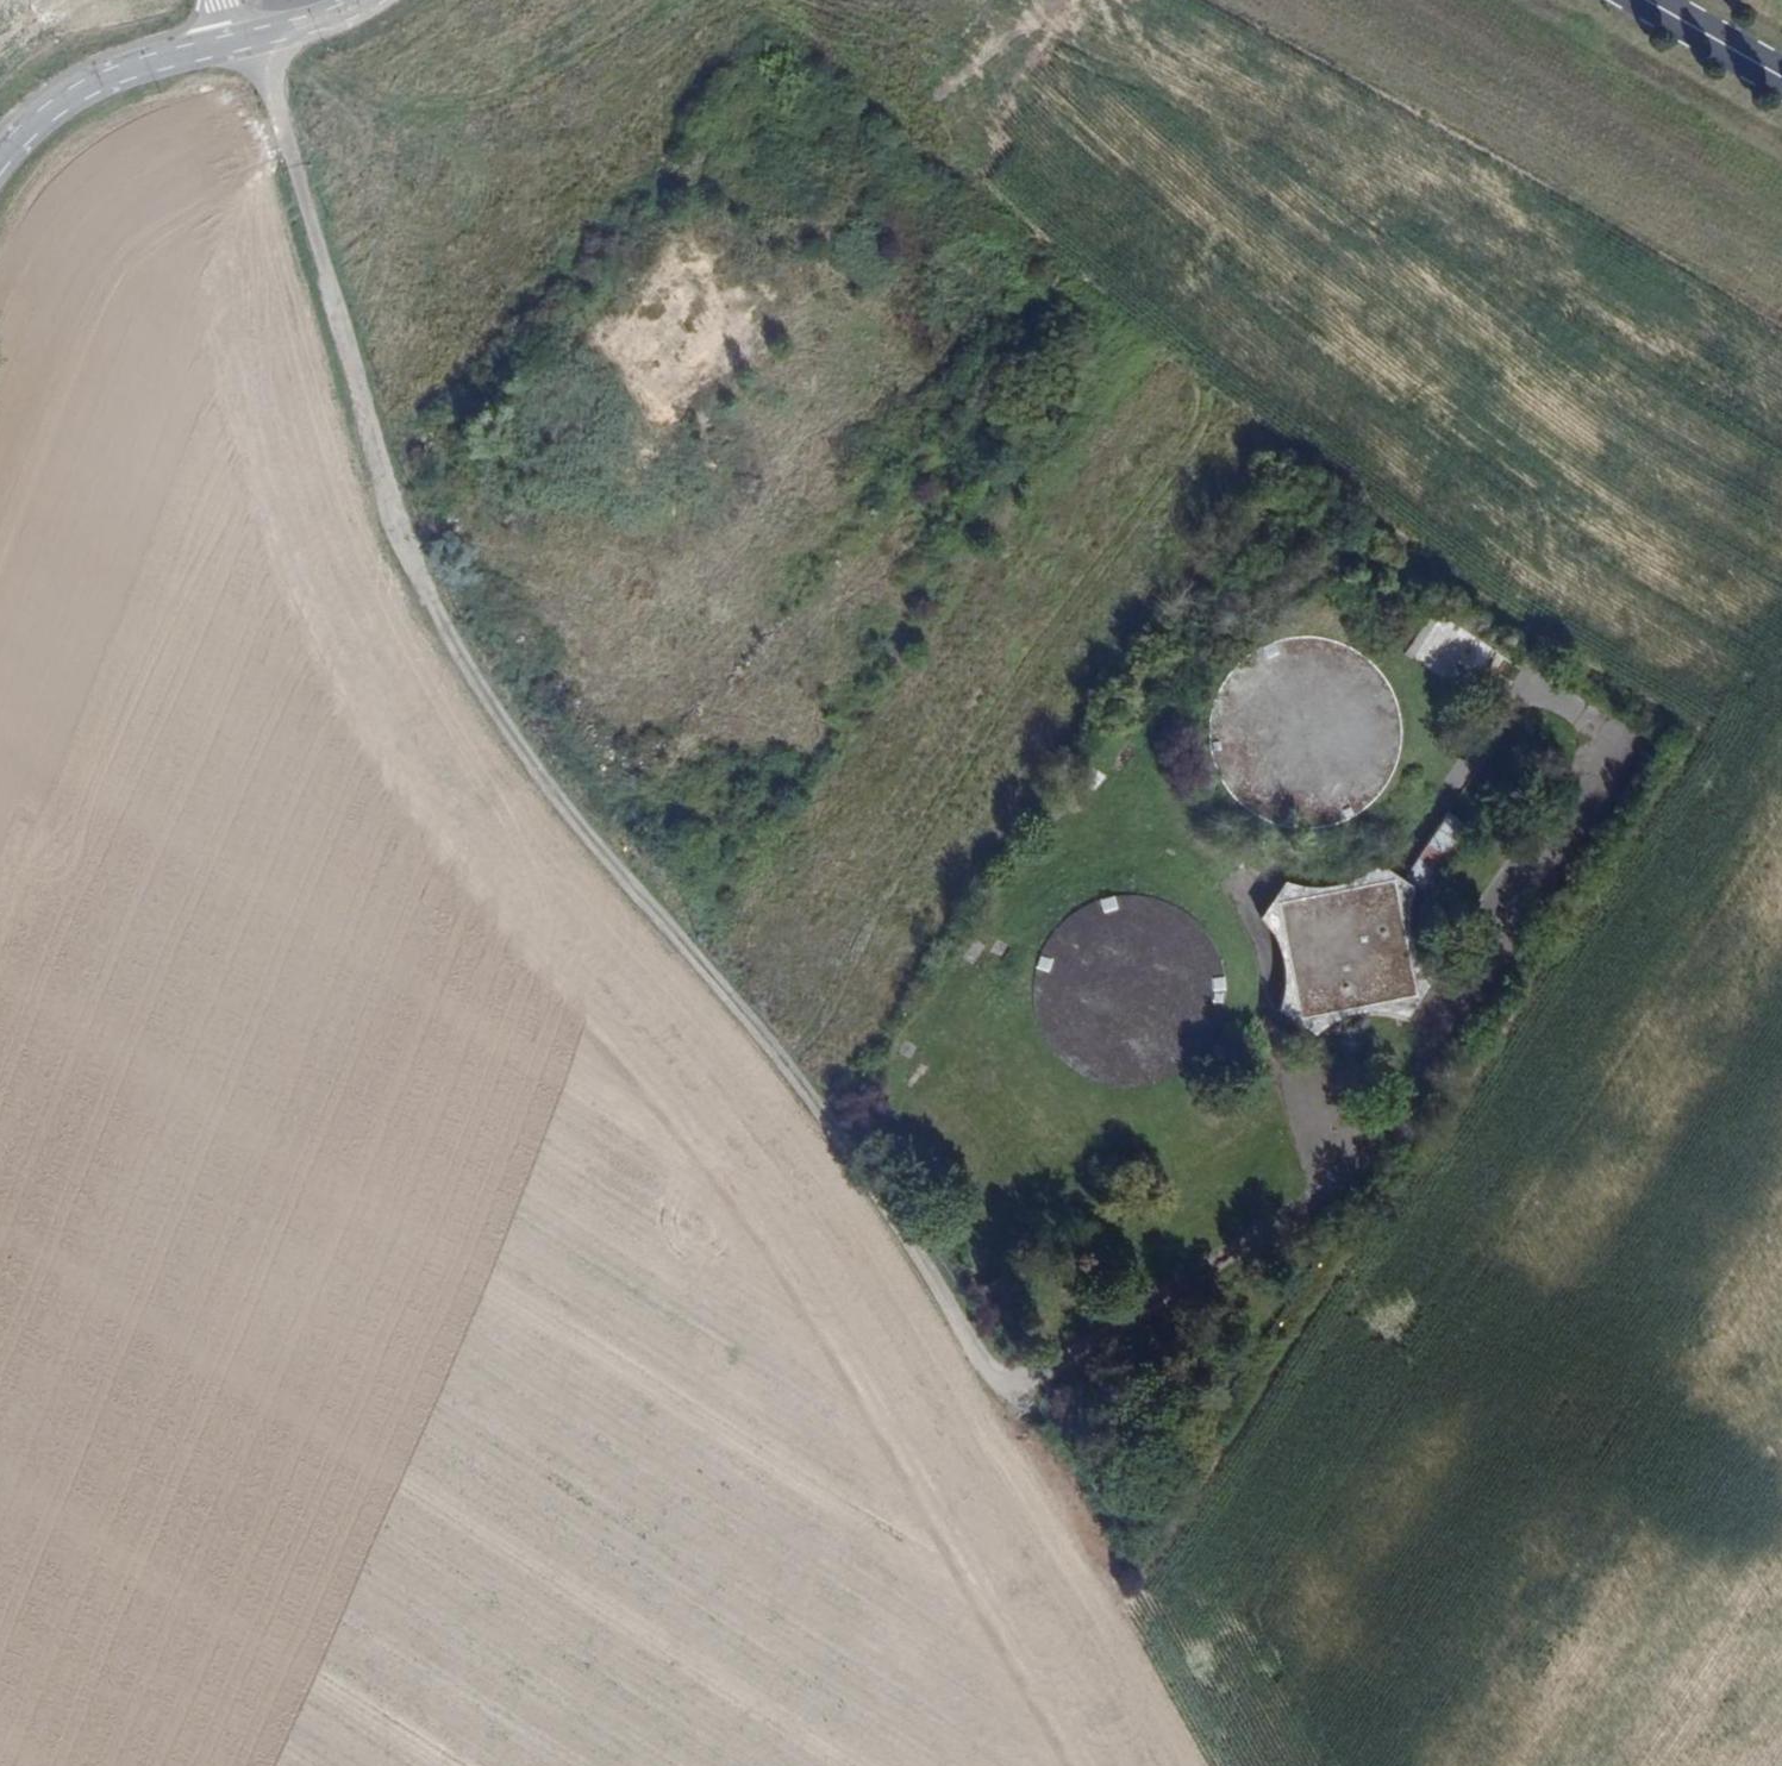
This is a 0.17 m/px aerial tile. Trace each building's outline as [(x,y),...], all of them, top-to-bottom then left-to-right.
[(1497,652),(1432,609),(1402,653),(1467,698),(1497,652)] [(1291,637),(1274,640),(1272,641),(1261,645),(1241,658),(1228,671),(1215,691),(1209,707),(1206,725),(1206,743),(1212,766),(1222,787),(1234,801),(1247,812),(1263,821),(1280,827),(1297,830),(1315,829),(1332,825),(1354,815),(1368,804),(1387,781),(1394,765),(1399,742),(1399,724),(1396,706),(1389,690),(1376,670),(1359,654),(1344,645),(1327,639),(1309,636),(1291,637)] [(1307,888),(1285,882),(1261,920),(1274,937),(1280,953),(1282,963),(1283,987),(1278,1009),(1315,1035),(1332,1023),(1355,1014),(1381,1012),(1406,1018),(1431,980),(1416,958),(1409,937),(1408,915),(1413,889),(1375,864),(1358,877),(1333,887),(1307,888)] [(1102,899),(1086,905),(1080,908),(1061,922),(1050,935),(1041,951),(1035,968),(1032,991),(1033,1009),(1038,1026),(1046,1042),(1057,1056),(1070,1069),(1085,1078),(1102,1084),(1125,1088),(1143,1087),(1160,1083),(1176,1075),(1191,1065),(1203,1052),(1213,1037),(1220,1021),(1224,1004),(1225,986),(1220,962),(1214,946),(1204,931),(1191,918),(1177,908),(1161,900),(1143,896),(1125,895),(1102,899)]
